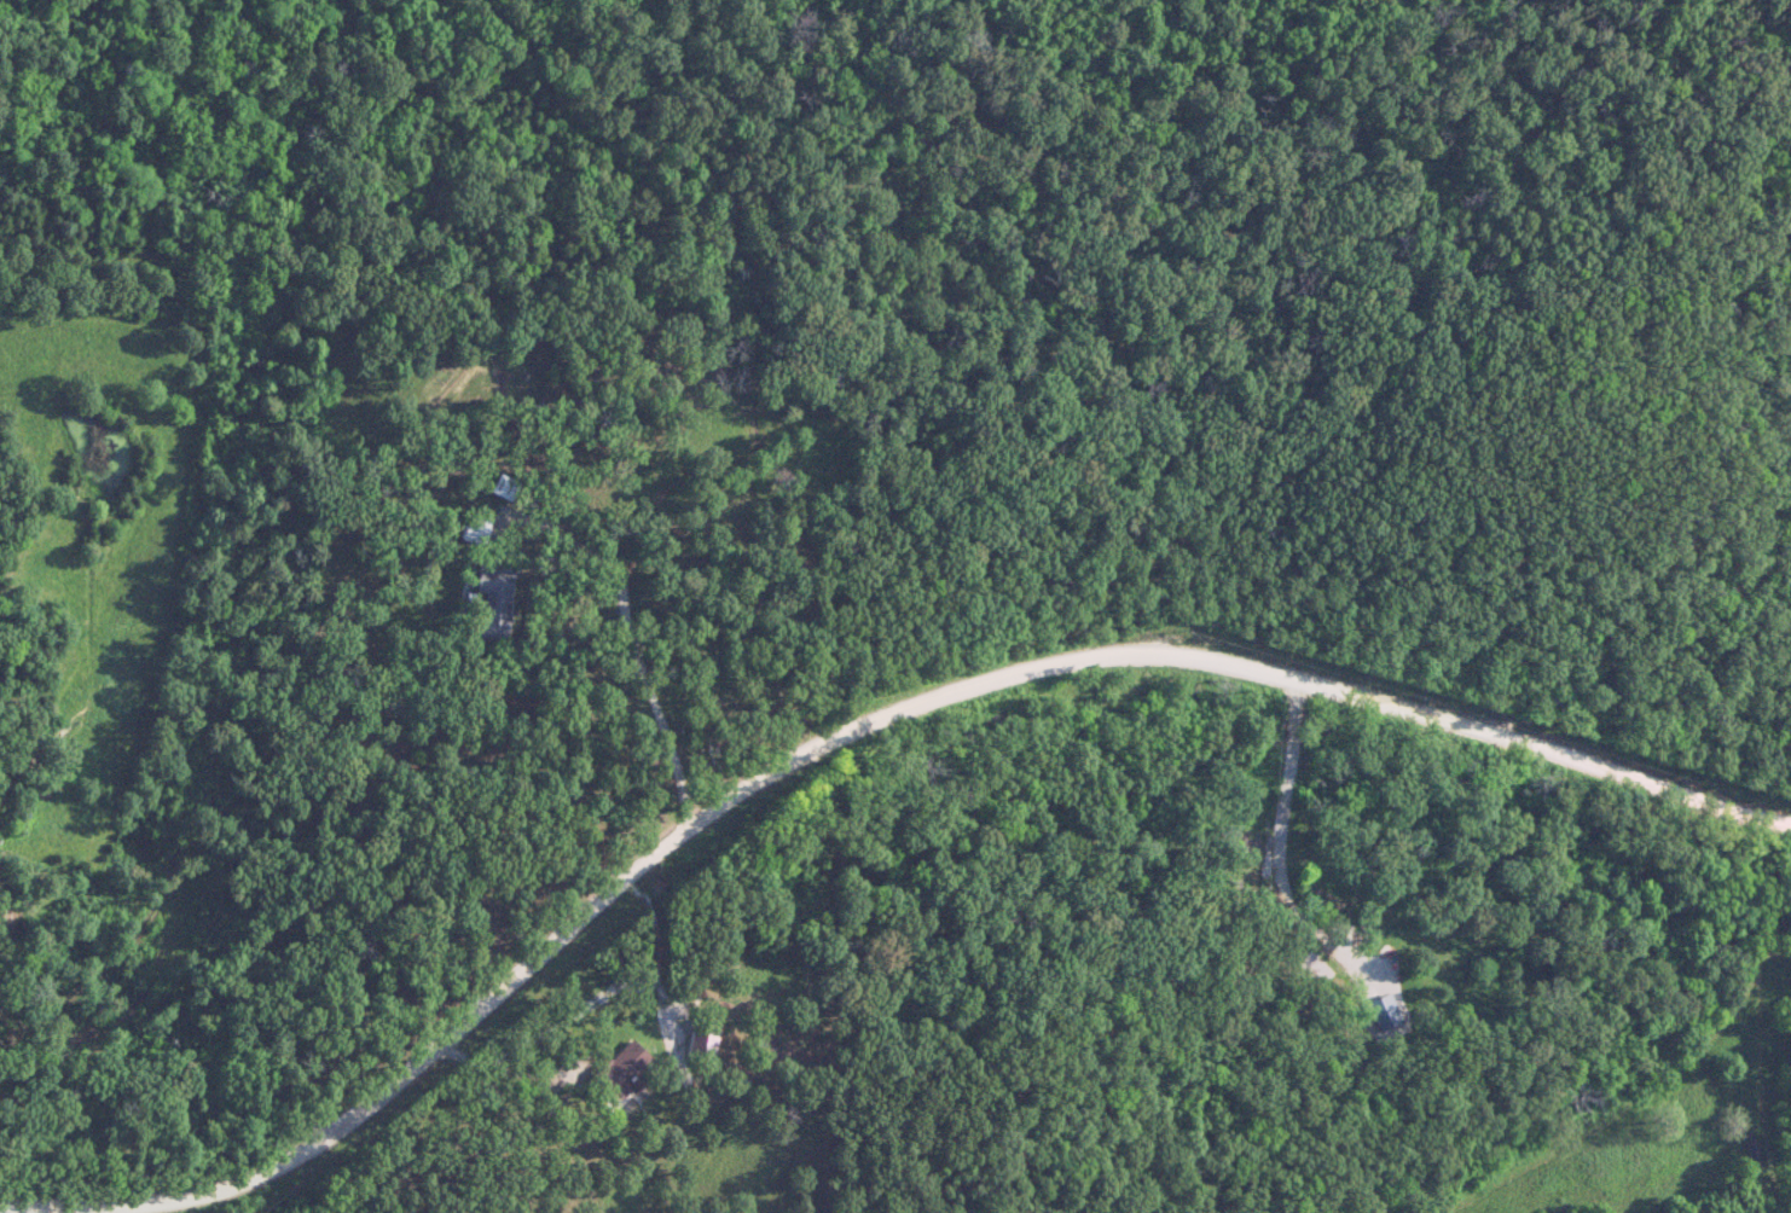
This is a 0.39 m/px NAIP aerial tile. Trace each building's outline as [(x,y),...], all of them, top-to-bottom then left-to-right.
[(514,568),(480,567),(478,637),(512,638),(514,568)] [(1298,856),(1303,835),(1274,827),(1269,847),(1298,856)] [(715,1061),(722,1020),(696,1016),(689,1057),(715,1061)] [(654,1056),(634,1037),(599,1072),(626,1099),(648,1077),(641,1070),(654,1056)]
